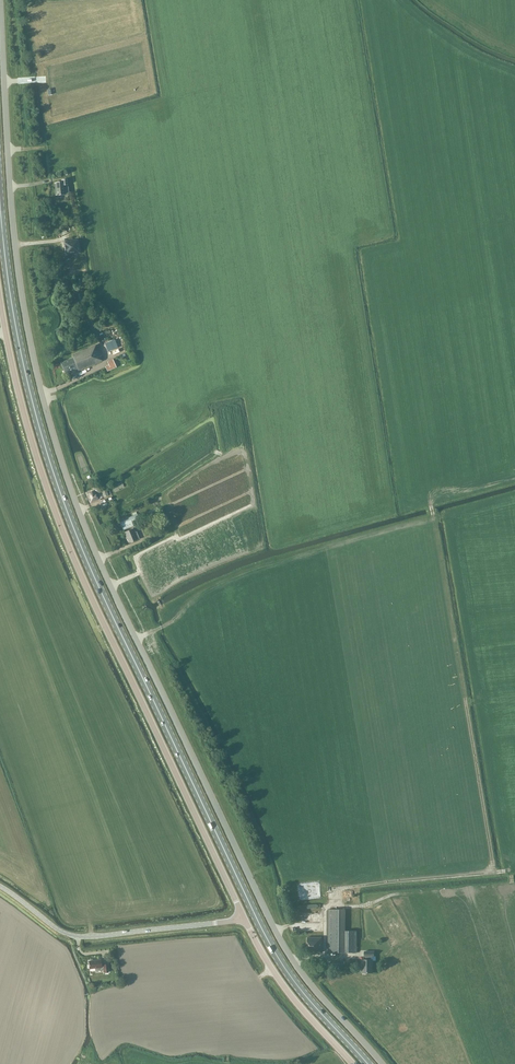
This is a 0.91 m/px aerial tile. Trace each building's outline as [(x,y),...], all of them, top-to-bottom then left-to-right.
[(64,191),(64,185),(68,185),(68,179),(61,180),(62,183),(55,183),(55,184),(56,196),(57,195),(57,196),(64,195),(64,191)] [(80,253),(78,244),(78,240),(64,241),(65,254),(80,253)] [(108,352),(118,348),(114,340),(105,345),(108,352)] [(66,374),(78,369),(79,371),(102,361),(96,345),(72,355),(73,358),(61,363),(66,374)] [(107,372),(116,367),(113,360),(107,362),(109,365),(105,367),(107,372)] [(102,492),(101,492),(100,492),(98,487),(94,489),(94,491),(86,494),(90,503),(100,499),(111,494),(109,489),(106,491),(106,489),(101,490),(102,492)] [(139,520),(137,514),(136,512),(132,513),(133,516),(119,521),(123,531),(134,526),(132,522),(139,520)] [(137,531),(135,532),(134,529),(123,533),(126,540),(127,539),(129,543),(137,540),(140,539),(137,531)] [(345,910),(339,910),(328,909),(328,953),(356,953),(356,931),(345,931),(345,910)] [(307,953),(322,953),(322,937),(307,937),(307,953)] [(373,973),(373,959),(371,959),(371,956),(374,956),(374,951),(364,951),(364,957),(366,957),(366,959),(361,959),(361,973),(373,973)] [(108,965),(103,965),(103,967),(101,967),(101,960),(89,962),(90,969),(95,968),(96,972),(104,971),(104,973),(108,972),(108,965)]
